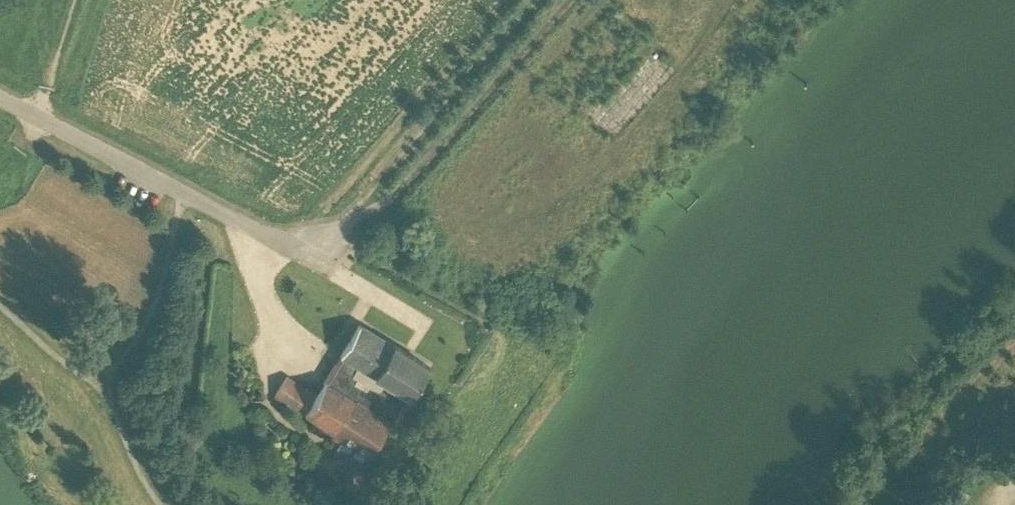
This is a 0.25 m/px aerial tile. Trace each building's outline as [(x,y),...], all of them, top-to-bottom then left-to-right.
[(393,425),(420,383),(430,366),(394,344),(360,323),(325,380),(390,422),(390,423),(393,425)] [(390,422),(325,380),(317,395),(287,376),(275,394),(292,405),(369,454),(390,422)]
